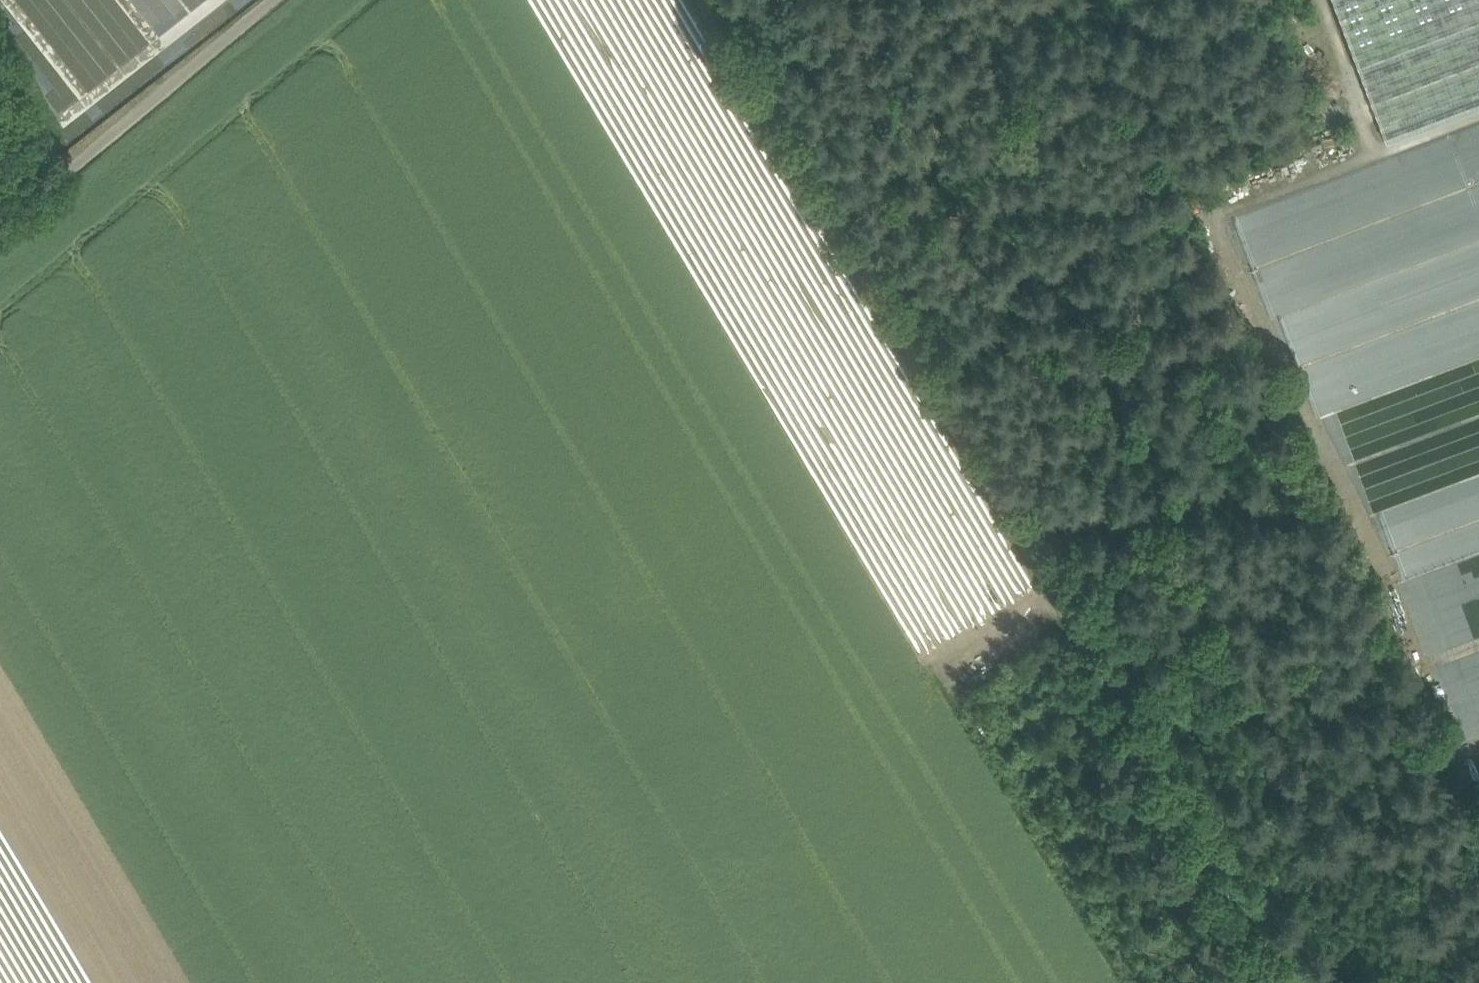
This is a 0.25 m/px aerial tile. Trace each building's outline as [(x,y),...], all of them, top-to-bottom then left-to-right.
[(1388,142),(1478,107),(1478,0),(1334,0),(1388,142)]
